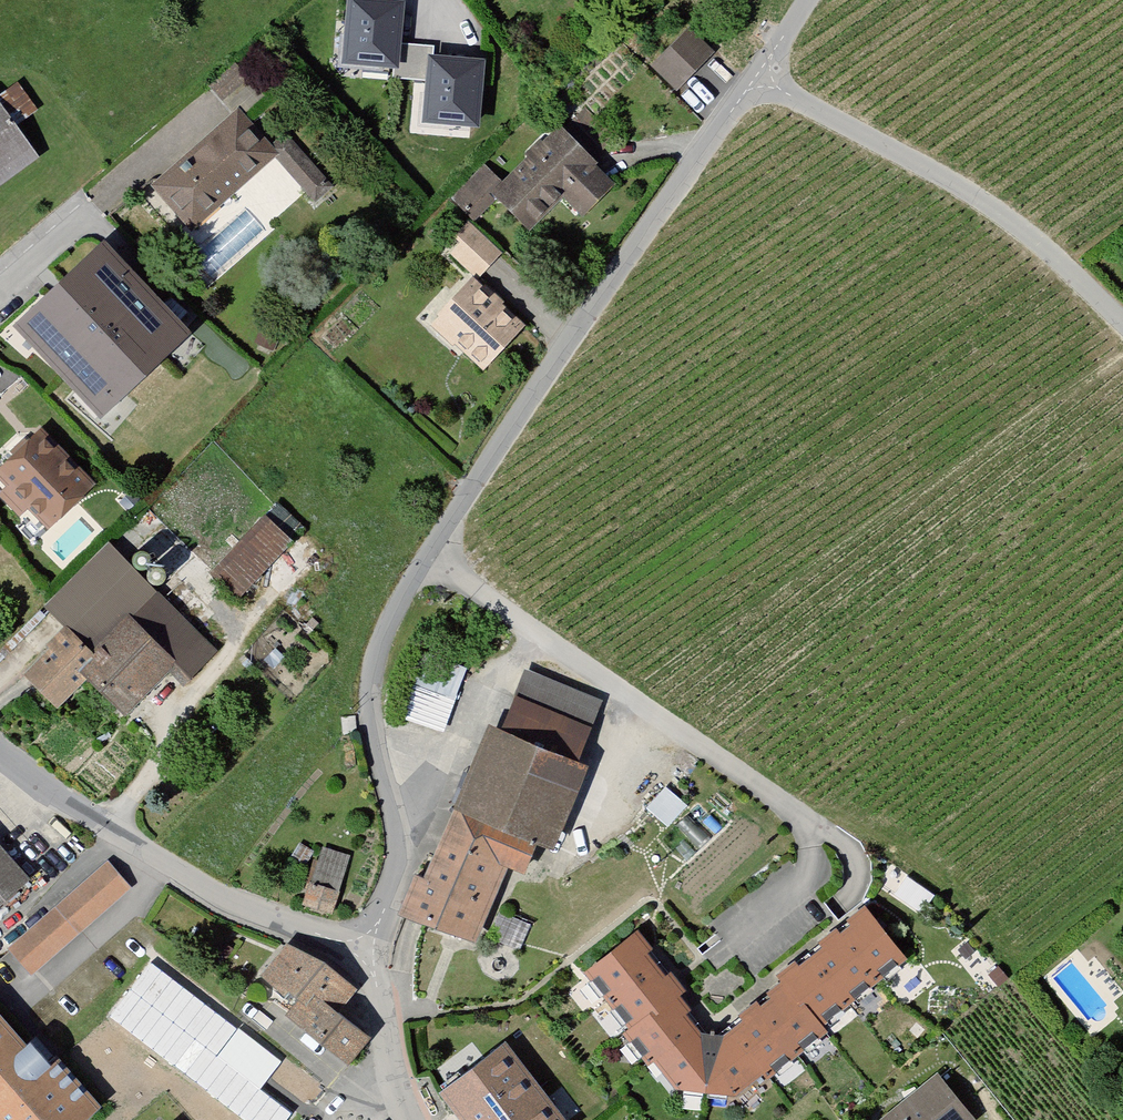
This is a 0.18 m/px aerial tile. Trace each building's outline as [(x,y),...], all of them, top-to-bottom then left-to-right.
[(359,0),(352,0),(346,61),(394,65),(400,4),(359,0)] [(710,50),(683,27),(644,69),(670,92),(710,50)] [(482,62),(434,58),(428,119),(476,123),(482,62)] [(9,118),(33,109),(22,79),(0,87),(0,94),(9,118)] [(35,160),(0,103),(0,182),(35,160)] [(144,191),(187,236),(273,160),(231,113),(144,191)] [(493,206),(523,232),(553,198),(576,219),(610,184),(550,128),(498,184),(478,166),(446,200),(473,226),(493,206)] [(288,132),(271,147),(317,198),(334,183),(288,132)] [(498,253),(463,221),(440,248),(475,281),(498,253)] [(19,323),(107,420),(203,334),(115,237),(72,276),(19,323)] [(461,277),(422,325),(478,372),(516,325),(461,277)] [(41,532),(89,487),(35,431),(0,464),(0,489),(41,532)] [(204,578),(233,604),(284,551),(255,525),(204,578)] [(217,653),(103,545),(36,610),(52,629),(7,673),(49,713),(78,683),(120,722),(161,677),(179,695),(217,653)] [(417,643),(389,721),(437,740),(466,661),(417,643)] [(399,912),(477,942),(505,866),(529,875),(600,702),(513,665),(451,812),(430,861),(422,877),(412,874),(399,912)] [(647,806),(667,822),(686,800),(666,783),(647,806)] [(28,880),(0,849),(0,907),(28,880)] [(294,910),(325,921),(344,865),(313,854),(294,910)] [(107,865),(8,953),(30,977),(129,889),(107,865)] [(891,957),(855,909),(827,931),(862,977),(891,957)] [(862,977),(827,931),(799,951),(833,997),(862,977)] [(574,979),(596,1005),(644,967),(624,939),(574,979)] [(275,949),(250,981),(287,1005),(294,1010),(303,998),(331,1019),(349,993),(314,966),(275,949)] [(833,997),(799,951),(764,978),(773,990),(787,1007),(793,1003),(805,1019),(833,997)] [(596,1005),(619,1035),(666,998),(644,967),(596,1005)] [(816,1034),(805,1019),(793,1003),(787,1007),(773,990),(754,1004),(790,1053),(816,1034)] [(331,1019),(303,998),(294,1010),(287,1005),(276,1020),(339,1069),(359,1042),(331,1019)] [(619,1035),(644,1066),(689,1026),(666,998),(619,1035)] [(754,1078),(790,1053),(754,1004),(715,1032),(754,1078)] [(0,1019),(0,1119),(79,1119),(94,1105),(48,1057),(41,1064),(0,1019)] [(666,1092),(698,1097),(701,1041),(689,1026),(644,1066),(666,1092)] [(36,1057),(48,1046),(34,1031),(22,1042),(36,1057)] [(491,1032),(431,1073),(449,1119),(563,1119),(491,1032)] [(723,1100),(754,1078),(715,1032),(701,1041),(698,1097),(723,1100)] [(874,1119),(968,1119),(930,1075),(874,1119)]
